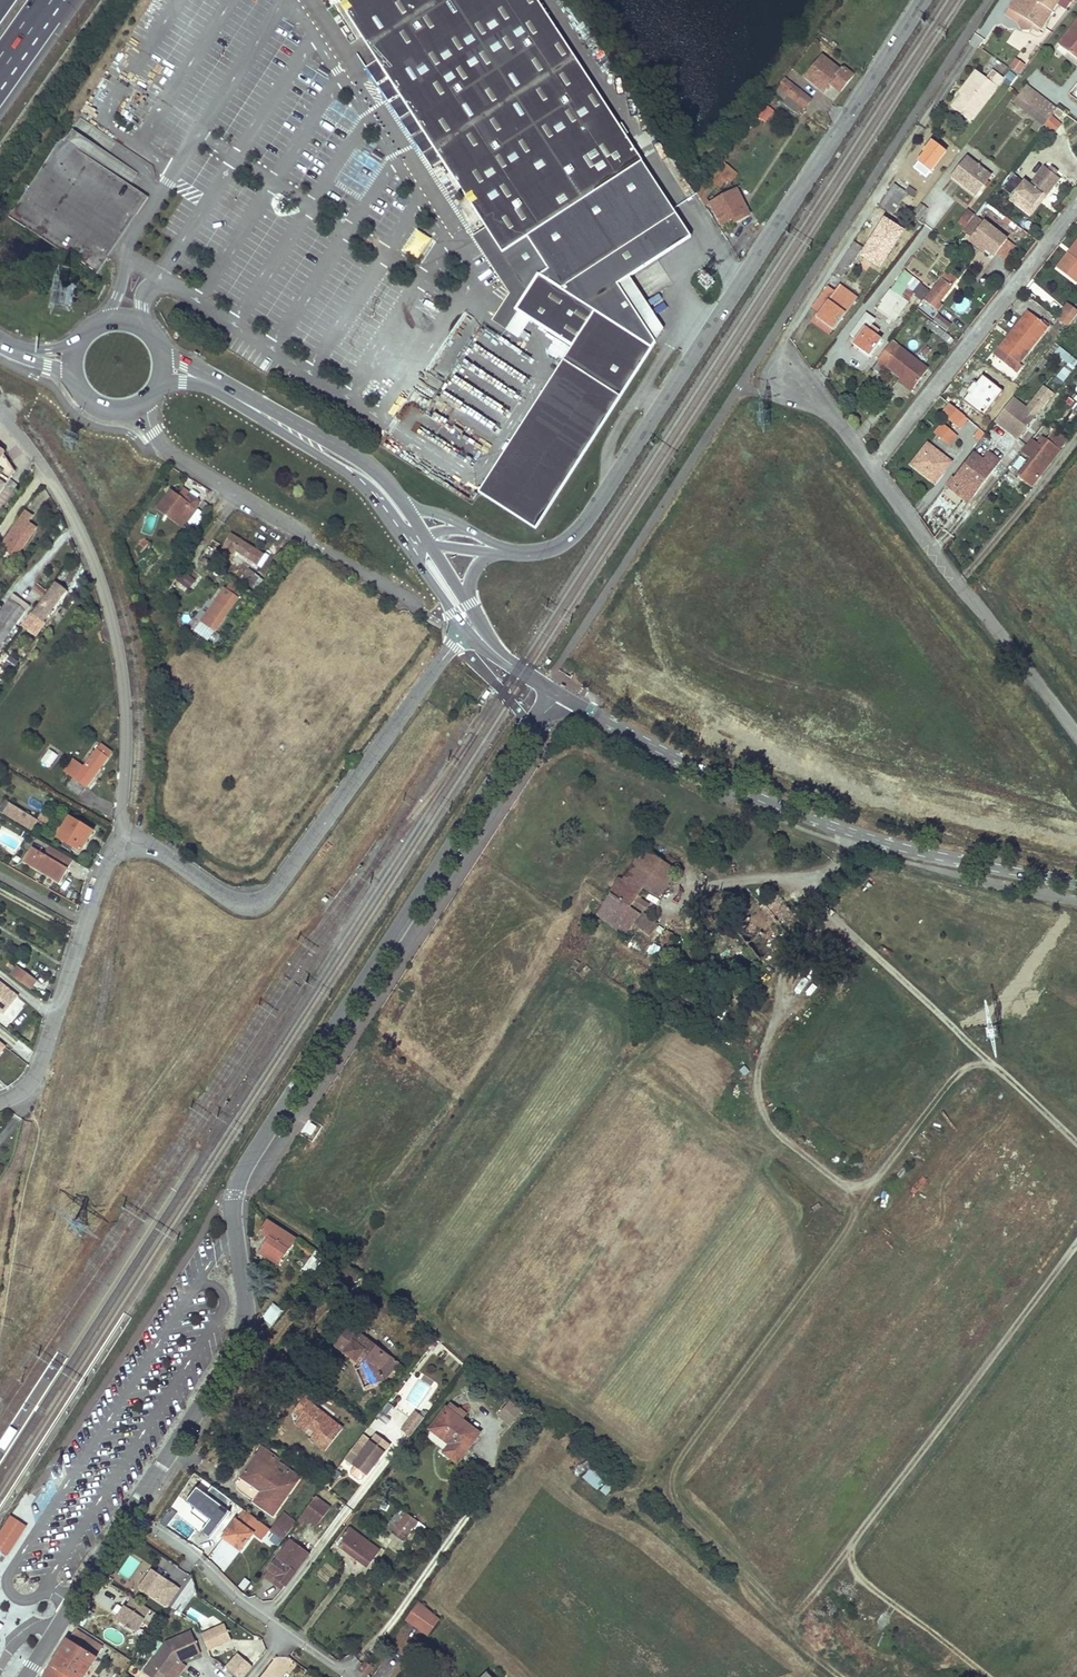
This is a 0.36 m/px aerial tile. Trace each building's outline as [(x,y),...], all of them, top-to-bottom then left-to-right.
[(340,2),(378,60),(366,68),(430,165),(442,158),(487,227),(528,291),(516,309),(528,317),(572,346),(479,491),(535,527),(656,340),(621,286),(632,279),(693,238),(536,0),(339,0),(340,2)] [(1025,9),(1017,5),(1020,0),(1014,0),(1009,9),(1021,17),(1025,9)] [(1045,22),(1060,0),(1020,0),(1017,5),(1025,9),(1021,17),(1032,24),(1033,25),(1037,18),(1045,22)] [(1028,29),(1032,24),(1021,17),(1017,22),(1021,29),(1028,29)] [(1045,22),(1037,18),(1033,25),(1041,29),(1045,22)] [(1058,45),(1059,45),(1067,51),(1076,58),(1076,57),(1076,19),(1058,45)] [(1017,27),(1006,43),(1028,58),(1044,34),(1033,27),(1028,35),(1017,27)] [(1059,45),(1055,49),(1064,55),(1067,51),(1059,45)] [(839,70),(822,57),(806,78),(823,91),(829,84),(832,86),(835,82),(842,88),(852,75),(842,67),(839,70)] [(1021,75),(1024,64),(1013,60),(1010,72),(1021,75)] [(959,95),(972,79),(984,88),(990,82),(974,70),(956,93),(959,95)] [(959,95),(950,107),(970,123),(1003,81),(995,75),(990,82),(984,88),(972,79),(959,95)] [(784,78),(773,93),(786,102),(785,104),(802,115),(804,113),(802,111),(811,99),(784,78)] [(835,82),(832,86),(839,92),(842,88),(835,82)] [(1024,85),(1016,95),(1026,103),(1047,120),(1052,114),(1029,97),(1033,91),(1024,85)] [(1033,91),(1029,97),(1052,114),(1053,113),(1056,108),(1033,91)] [(1016,95),(1012,101),(1022,110),(1026,103),(1016,95)] [(1026,103),(1022,110),(1043,126),(1047,120),(1026,103)] [(767,126),(775,112),(766,107),(758,121),(767,126)] [(1060,117),(1063,113),(1056,108),(1053,113),(1060,117)] [(116,141),(81,117),(74,128),(64,141),(61,139),(9,217),(19,224),(96,276),(119,241),(149,198),(130,185),(138,173),(129,167),(108,153),(116,141)] [(975,194),(989,176),(966,158),(951,176),(975,194)] [(720,162),(713,171),(725,181),(731,172),(720,162)] [(1022,181),(1012,193),(1030,207),(1037,198),(1040,200),(1057,178),(1042,166),(1027,185),(1022,181)] [(725,181),(713,171),(696,193),(704,206),(707,204),(705,201),(702,196),(710,186),(714,188),(718,191),(725,181)] [(890,214),(891,215),(906,192),(912,196),(914,192),(905,186),(907,183),(899,178),(895,184),(894,184),(878,206),(890,214)] [(714,188),(710,186),(702,196),(705,201),(714,188)] [(748,214),(735,190),(710,202),(721,224),(735,217),(737,220),(748,214)] [(1030,207),(1012,193),(1007,199),(1028,216),(1040,200),(1037,198),(1030,207)] [(918,219),(926,208),(920,204),(912,215),(918,219)] [(880,228),(890,214),(878,206),(869,220),(880,228)] [(1005,239),(974,214),(962,231),(993,255),(995,253),(1005,239)] [(528,291),(487,227),(475,235),(511,294),(494,321),(505,327),(516,309),(528,291)] [(418,262),(431,240),(415,230),(402,252),(418,262)] [(1015,246),(1005,239),(995,253),(1005,260),(1015,246)] [(835,272),(843,277),(852,263),(854,262),(864,248),(855,242),(835,272)] [(1076,282),(1076,281),(1076,250),(1073,256),(1069,254),(1058,269),(1076,282)] [(892,291),(901,297),(907,290),(915,295),(924,283),(907,271),(892,291)] [(942,278),(925,300),(935,308),(957,279),(946,271),(941,277),(942,278)] [(632,279),(621,286),(656,340),(664,328),(632,279)] [(815,316),(833,329),(851,304),(848,302),(851,297),(839,288),(836,293),(828,287),(813,308),(818,311),(815,316)] [(900,315),(915,295),(907,290),(901,297),(892,291),(891,290),(882,302),(883,303),(900,315)] [(960,311),(971,304),(967,298),(956,305),(960,311)] [(900,315),(883,303),(878,310),(894,323),(900,315)] [(1076,319),(1076,317),(1076,311),(1068,305),(1064,311),(1076,319)] [(528,317),(516,309),(505,327),(517,335),(528,317)] [(1058,319),(1069,328),(1076,319),(1064,311),(1058,319)] [(870,356),(881,340),(867,330),(875,319),(866,313),(850,335),(856,339),(861,342),(858,347),(870,356)] [(940,313),(934,320),(946,330),(952,323),(940,313)] [(833,329),(815,316),(811,321),(830,334),(833,329)] [(1008,354),(1027,369),(1056,333),(1036,317),(1008,354)] [(506,423),(530,378),(520,373),(525,365),(517,361),(521,353),(481,331),(447,394),(457,400),(459,397),(467,401),(465,404),(485,414),(486,413),(506,423)] [(417,333),(409,344),(414,348),(422,337),(417,333)] [(858,347),(861,342),(856,339),(853,344),(858,347)] [(909,382),(923,364),(892,341),(878,359),(885,364),(901,376),(909,382)] [(1073,369),(1076,365),(1076,359),(1060,345),(1053,353),(1073,369)] [(1008,354),(1002,362),(1021,376),(1027,369),(1008,354)] [(880,371),(885,364),(878,359),(873,365),(880,371)] [(909,382),(914,386),(928,367),(923,364),(909,382)] [(1064,366),(1056,375),(1064,381),(1071,372),(1064,366)] [(906,387),(909,382),(901,376),(897,381),(906,387)] [(1055,376),(1050,384),(1058,389),(1063,380),(1055,376)] [(910,390),(914,386),(909,382),(906,387),(910,390)] [(950,405),(965,416),(969,410),(955,399),(950,405)] [(956,426),(965,416),(950,405),(949,404),(941,415),(956,426)] [(1000,428),(1006,432),(1015,421),(1027,429),(1030,426),(1012,412),(1000,428)] [(1023,435),(1027,429),(1015,421),(1006,432),(1003,435),(1011,441),(1014,437),(1018,432),(1023,435)] [(942,438),(949,430),(943,425),(936,434),(942,438)] [(1023,435),(1018,432),(1014,437),(1019,441),(1023,435)] [(1018,476),(1031,486),(1060,449),(1046,439),(1046,440),(1041,437),(1037,443),(1032,440),(1023,452),(1031,459),(1018,476)] [(926,475),(935,482),(951,462),(928,444),(916,459),(921,463),(918,466),(926,472),(926,475)] [(4,452),(0,449),(0,491),(14,471),(2,454),(4,452)] [(983,460),(974,454),(954,479),(952,477),(946,485),(968,502),(1000,461),(989,453),(983,460)] [(918,466),(921,463),(916,459),(912,465),(917,469),(918,466)] [(926,475),(926,472),(918,466),(917,469),(926,475)] [(188,505),(169,492),(157,508),(181,527),(193,511),(187,507),(188,505)] [(24,511),(18,519),(26,525),(32,516),(24,511)] [(17,553),(33,529),(26,525),(18,519),(2,543),(4,544),(3,546),(14,554),(16,552),(17,553)] [(262,555),(231,536),(219,553),(228,559),(234,550),(256,564),(262,555)] [(212,540),(198,562),(206,567),(219,545),(212,540)] [(12,564),(6,572),(10,576),(16,567),(12,564)] [(237,581),(251,592),(261,579),(246,569),(237,581)] [(229,580),(223,588),(236,596),(241,589),(229,580)] [(33,614),(43,620),(65,590),(55,583),(33,614)] [(236,596),(223,588),(211,605),(212,606),(200,622),(214,632),(237,598),(236,596)] [(28,606),(12,594),(0,611),(0,645),(28,606)] [(49,767),(57,753),(48,747),(39,762),(49,767)] [(74,778),(68,787),(79,796),(107,758),(95,750),(81,768),(73,762),(66,772),(74,778)] [(31,830),(37,820),(10,803),(3,813),(31,830)] [(80,851),(91,832),(69,818),(66,823),(62,821),(59,826),(62,829),(57,837),(72,846),(80,851)] [(54,833),(58,836),(62,829),(59,826),(54,833)] [(68,852),(72,846),(64,842),(60,847),(68,852)] [(69,858),(49,846),(43,855),(31,848),(24,860),(60,881),(68,867),(65,865),(69,858)] [(621,875),(596,913),(624,934),(658,958),(667,948),(671,951),(679,941),(673,936),(672,937),(630,907),(642,888),(658,897),(675,868),(643,849),(624,877),(621,875)] [(776,892),(733,929),(759,960),(803,923),(776,892)] [(18,967),(12,975),(29,989),(36,980),(18,967)] [(19,993),(0,979),(0,1010),(4,1013),(19,993)] [(680,995),(671,1007),(677,1012),(687,999),(680,995)] [(791,1016),(789,1021),(804,1026),(805,1021),(791,1016)] [(268,1220),(260,1231),(270,1237),(259,1253),(277,1266),(296,1239),(268,1220)] [(315,1253),(304,1269),(312,1274),(324,1259),(315,1253)] [(263,1316),(264,1319),(272,1325),(282,1312),(272,1304),(263,1316)] [(351,1328),(336,1346),(362,1367),(371,1386),(384,1381),(397,1363),(388,1356),(388,1357),(375,1347),(373,1348),(359,1337),(360,1335),(351,1328)] [(371,1386),(362,1367),(355,1370),(363,1389),(371,1386)] [(305,1397),(293,1413),(300,1419),(298,1422),(308,1430),(314,1435),(310,1441),(324,1452),(342,1430),(311,1405),(312,1402),(305,1397)] [(389,1403),(382,1412),(386,1415),(393,1407),(389,1403)] [(447,1408),(430,1430),(449,1445),(443,1452),(457,1462),(479,1434),(462,1420),(455,1415),(447,1408)] [(460,1409),(455,1415),(462,1420),(467,1415),(460,1409)] [(407,1428),(413,1432),(423,1419),(417,1415),(407,1428)] [(308,1430),(298,1422),(295,1426),(305,1434),(308,1430)] [(357,1441),(347,1455),(355,1461),(353,1464),(366,1474),(389,1443),(376,1434),(366,1447),(357,1441)] [(242,1479),(260,1491),(253,1502),(274,1516),(301,1479),(290,1471),(285,1478),(274,1470),(279,1463),(280,1462),(262,1450),(242,1479)] [(355,1461),(347,1455),(345,1458),(353,1464),(355,1461)] [(274,1470),(285,1478),(290,1471),(279,1463),(274,1470)] [(594,1464),(582,1477),(605,1496),(617,1483),(594,1464)] [(315,1497),(301,1516),(315,1526),(329,1508),(315,1497)] [(393,1532),(406,1513),(401,1509),(387,1528),(393,1532)] [(406,1513),(393,1532),(392,1533),(404,1541),(414,1528),(421,1533),(425,1527),(406,1513)] [(283,1516),(279,1522),(290,1530),(295,1524),(283,1516)] [(305,1519),(301,1516),(295,1523),(300,1526),(305,1519)] [(7,1553),(24,1527),(9,1518),(0,1532),(0,1548),(7,1553)] [(232,1536),(228,1541),(241,1550),(253,1534),(235,1520),(226,1532),(232,1536)] [(271,1532),(283,1540),(290,1530),(279,1522),(271,1532)] [(349,1528),(336,1544),(366,1567),(379,1551),(349,1528)] [(232,1536),(226,1532),(223,1537),(228,1541),(232,1536)] [(290,1541),(269,1568),(278,1575),(276,1578),(286,1586),(296,1573),(295,1571),(307,1554),(290,1541)] [(170,1606),(181,1584),(148,1568),(137,1589),(170,1606)] [(278,1575),(269,1568),(264,1575),(273,1582),(276,1578),(278,1575)] [(276,1578),(273,1582),(283,1590),(286,1586),(276,1578)] [(115,1618),(136,1632),(150,1609),(129,1596),(115,1618)] [(91,1603),(82,1617),(90,1622),(95,1614),(93,1612),(97,1606),(91,1603)] [(416,1605),(406,1619),(427,1635),(438,1620),(416,1605)] [(198,1634),(205,1648),(227,1638),(220,1624),(198,1634)] [(147,1667),(163,1676),(164,1676),(176,1660),(178,1662),(197,1653),(187,1632),(163,1643),(147,1667)] [(43,1676),(83,1676),(96,1658),(68,1639),(43,1676)] [(253,1666),(238,1652),(224,1666),(237,1676),(242,1676),(253,1666)] [(178,1662),(176,1660),(164,1676),(167,1676),(178,1662)] [(360,1670),(366,1675),(372,1667),(365,1663),(360,1670)] [(147,1667),(143,1673),(148,1676),(163,1676),(147,1667)]
